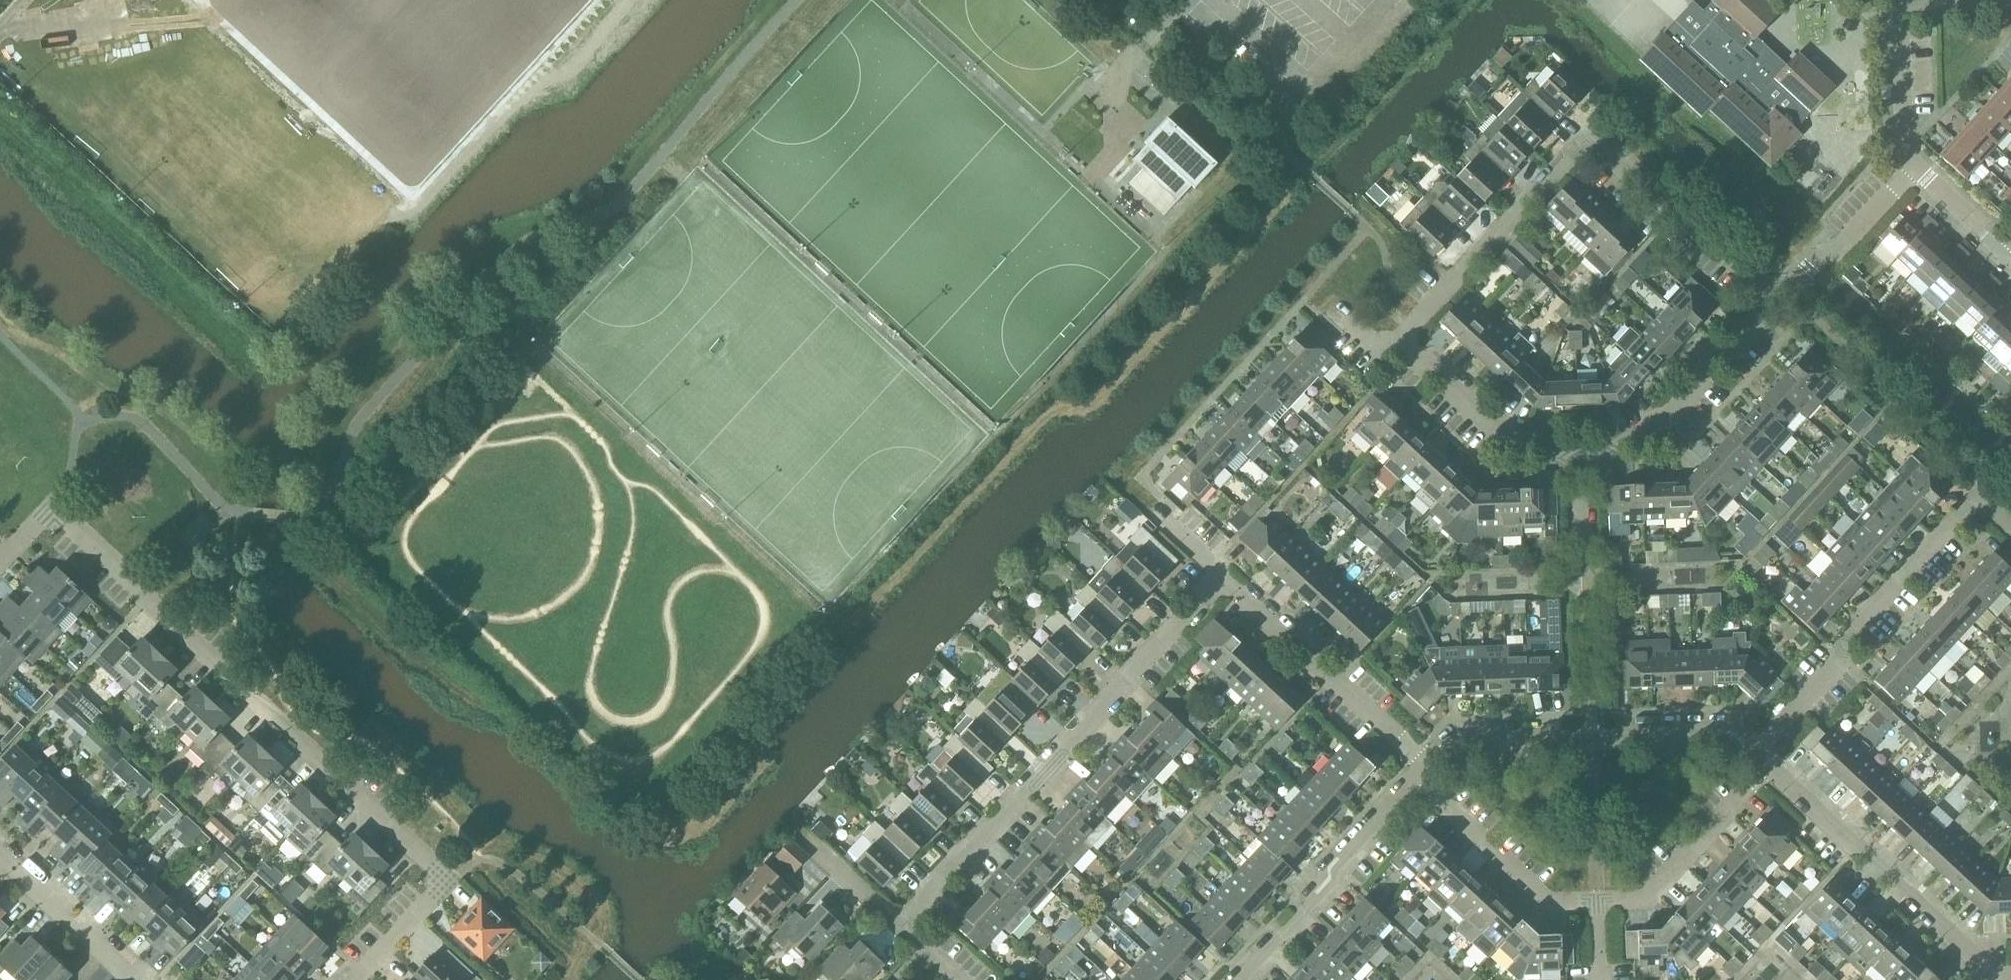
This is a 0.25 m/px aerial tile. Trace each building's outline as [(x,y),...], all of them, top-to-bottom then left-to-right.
[(1702,117),(1708,110),(1770,166),(1800,133),(1795,129),(1834,87),(1796,53),(1786,64),(1756,37),(1777,15),(1761,0),(1712,0),(1702,11),(1692,1),(1639,60),(1702,117)] [(1502,48),(1492,59),(1501,68),(1511,57),(1502,48)] [(1530,99),(1552,119),(1560,110),(1566,115),(1582,97),(1555,73),(1540,89),(1532,82),(1523,92),(1522,93),(1529,100),(1530,99)] [(1999,91),(2010,102),(2010,77),(1999,91)] [(1984,107),(2009,130),(2010,127),(2010,102),(1999,91),(1984,107)] [(1523,92),(1498,118),(1533,150),(1549,133),(1544,128),(1552,119),(1530,99),(1529,100),(1522,93),(1523,92)] [(1486,102),(1484,105),(1498,118),(1500,115),(1486,102)] [(1984,107),(1969,123),(1994,146),(2009,130),(1984,107)] [(1217,164),(1167,118),(1144,142),(1157,154),(1149,163),(1129,184),(1164,216),(1192,186),(1194,189),(1217,164)] [(1533,150),(1498,118),(1474,144),(1503,171),(1511,163),(1517,168),(1533,150)] [(1954,139),(1979,162),(1994,146),(1969,123),(1954,139)] [(1465,128),(1461,132),(1468,139),(1473,144),(1477,141),(1474,138),(1475,137),(1465,128)] [(1468,139),(1463,144),(1469,149),(1473,144),(1468,139)] [(1939,155),(1964,178),(1979,162),(1954,139),(1939,155)] [(1503,171),(1474,144),(1464,156),(1471,163),(1457,178),(1484,203),(1500,186),(1494,181),(1503,171)] [(1396,160),(1391,166),(1399,173),(1404,168),(1396,160)] [(1484,203),(1457,178),(1449,187),(1444,182),(1433,183),(1434,188),(1426,197),(1455,224),(1462,216),(1468,221),(1484,203)] [(1569,182),(1545,209),(1567,229),(1596,197),(1587,189),(1583,194),(1569,182)] [(1375,183),(1365,194),(1379,207),(1389,197),(1375,183)] [(1455,224),(1426,197),(1400,225),(1436,256),(1453,238),(1447,233),(1455,224)] [(1589,249),(1603,234),(1614,222),(1602,212),(1607,207),(1596,197),(1567,229),(1589,249)] [(1924,228),(1931,220),(1926,215),(1919,222),(1924,228)] [(1897,258),(1919,234),(1919,233),(1902,217),(1879,242),(1897,258)] [(1931,220),(1924,228),(1930,233),(1937,225),(1931,220)] [(1604,279),(1613,270),(1642,238),(1631,229),(1627,234),(1614,222),(1603,234),(1589,249),(1581,258),(1604,279)] [(1919,234),(1897,258),(1912,273),(1935,248),(1919,233),(1919,234)] [(1510,247),(1532,268),(1542,257),(1520,236),(1510,247)] [(1956,256),(1964,248),(1958,243),(1951,251),(1956,256)] [(1928,287),(1951,262),(1935,248),(1912,273),(1928,287)] [(1964,248),(1956,256),(1962,261),(1969,253),(1964,248)] [(1508,249),(1499,258),(1516,274),(1524,265),(1508,249)] [(1937,309),(1967,277),(1951,262),(1928,287),(1921,294),(1937,309)] [(1861,274),(1852,265),(1843,275),(1852,284),(1861,274)] [(1550,270),(1546,275),(1554,283),(1559,278),(1550,270)] [(1988,286),(1996,278),(1990,272),(1982,280),(1988,286)] [(1531,289),(1540,280),(1533,274),(1525,283),(1531,289)] [(1615,283),(1624,291),(1630,285),(1621,276),(1615,283)] [(1719,303),(1711,296),(1691,277),(1667,304),(1669,306),(1670,305),(1696,328),(1719,303)] [(1967,277),(1937,309),(1953,324),(1960,316),(1983,292),(1967,277)] [(1996,278),(1988,286),(1994,291),(2001,283),(1996,278)] [(1540,280),(1531,289),(1538,295),(1546,286),(1540,280)] [(1624,291),(1615,283),(1609,289),(1618,298),(1624,291)] [(1983,292),(1960,316),(1975,331),(1976,331),(1994,311),(1999,306),(1983,292)] [(1465,295),(1439,323),(1457,339),(1481,313),(1483,311),(1465,295)] [(1563,318),(1572,309),(1565,303),(1557,312),(1563,318)] [(1656,321),(1681,344),(1696,328),(1670,305),(1669,306),(1656,321)] [(1914,305),(1908,311),(1912,314),(1917,309),(1914,305)] [(1572,309),(1563,318),(1570,324),(1578,315),(1572,309)] [(1586,315),(1595,323),(1600,317),(1591,309),(1586,315)] [(2003,319),(1994,311),(1976,331),(1975,331),(1971,335),(1988,351),(2010,326),(2010,311),(2003,319)] [(1481,313),(1457,339),(1472,353),(1496,327),(1481,313)] [(1595,323),(1586,315),(1579,322),(1588,330),(1595,323)] [(1641,337),(1666,360),(1681,344),(1656,321),(1641,337)] [(1337,361),(1331,356),(1323,349),(1331,340),(1311,322),(1288,347),(1313,371),(1312,372),(1315,374),(1316,373),(1321,378),(1337,361)] [(1988,351),(1981,358),(1997,372),(2010,357),(2010,326),(1988,351)] [(1488,368),(1512,342),(1496,327),(1472,353),(1488,368)] [(1905,327),(1899,333),(1906,339),(1911,333),(1905,327)] [(1617,344),(1627,352),(1652,375),(1666,360),(1641,337),(1631,328),(1617,344)] [(1569,332),(1571,350),(1581,350),(1581,341),(1581,332),(1569,332)] [(1520,333),(1512,342),(1488,368),(1504,382),(1523,362),(1524,362),(1528,357),(1536,348),(1520,333)] [(1313,371),(1288,347),(1273,363),(1304,392),(1318,377),(1320,379),(1321,378),(1316,373),(1315,374),(1312,372),(1313,371)] [(1815,395),(1814,397),(1816,399),(1832,382),(1824,374),(1832,365),(1812,347),(1789,371),(1815,395)] [(1611,370),(1617,374),(1610,381),(1620,406),(1638,386),(1640,388),(1652,375),(1627,352),(1611,370)] [(1997,372),(2010,385),(2010,357),(1997,372)] [(1940,359),(1934,364),(1940,370),(1946,365),(1940,359)] [(1538,408),(1546,383),(1524,362),(1523,362),(1504,382),(1516,393),(1518,391),(1537,408),(1538,408)] [(1965,362),(1956,371),(1963,378),(1971,368),(1965,362)] [(1258,379),(1290,408),(1304,392),(1273,363),(1258,379)] [(1815,395),(1789,371),(1774,387),(1800,411),(1814,397),(1815,395)] [(1290,408),(1258,379),(1244,395),(1269,418),(1275,424),(1290,408)] [(1577,383),(1579,411),(1596,410),(1596,407),(1620,406),(1610,381),(1577,383)] [(1546,383),(1538,408),(1562,407),(1562,411),(1579,411),(1577,383),(1547,384),(1546,383)] [(1760,403),(1786,427),(1800,411),(1774,387),(1760,403)] [(1373,442),(1397,417),(1372,394),(1365,402),(1373,410),(1355,430),(1372,446),(1374,444),(1373,442)] [(1255,434),(1269,418),(1244,395),(1229,411),(1255,434)] [(1795,435),(1786,427),(1760,403),(1744,420),(1779,452),(1795,435)] [(1865,406),(1851,421),(1862,432),(1876,417),(1865,406)] [(1330,415),(1339,424),(1345,418),(1336,409),(1330,415)] [(1261,440),(1255,434),(1229,411),(1215,427),(1240,450),(1246,455),(1261,440)] [(1339,424),(1330,415),(1324,422),(1333,430),(1339,424)] [(1373,442),(1374,444),(1389,457),(1413,431),(1397,417),(1373,442)] [(1730,435),(1765,467),(1779,452),(1744,420),(1730,435)] [(1877,423),(1863,438),(1873,447),(1887,432),(1877,423)] [(1200,443),(1226,466),(1240,450),(1215,427),(1200,443)] [(1398,480),(1405,472),(1429,446),(1413,431),(1389,457),(1382,465),(1398,480)] [(1765,467),(1730,435),(1715,451),(1750,483),(1765,467)] [(1833,442),(1843,450),(1848,444),(1839,436),(1833,442)] [(1301,447),(1310,456),(1316,449),(1307,440),(1301,447)] [(1843,450),(1833,442),(1827,449),(1836,458),(1843,450)] [(1211,482),(1212,481),(1226,466),(1200,443),(1186,458),(1211,482)] [(1429,446),(1405,472),(1421,487),(1445,461),(1429,446)] [(1310,456),(1301,447),(1295,453),(1305,462),(1310,456)] [(1848,454),(1857,463),(1863,457),(1853,449),(1848,454)] [(1700,467),(1733,497),(1735,499),(1750,483),(1715,451),(1700,467)] [(1857,463),(1848,454),(1833,470),(1842,479),(1857,463)] [(1198,502),(1215,484),(1212,481),(1211,482),(1186,458),(1162,485),(1170,492),(1178,483),(1198,502)] [(1920,463),(1918,466),(1909,458),(1897,471),(1906,479),(1904,480),(1907,483),(1908,481),(1934,505),(1956,480),(1948,473),(1940,481),(1920,463)] [(1445,461),(1421,487),(1414,494),(1430,508),(1437,501),(1460,475),(1445,461)] [(1685,485),(1698,511),(1705,526),(1733,497),(1700,467),(1685,484),(1685,485)] [(1804,474),(1813,483),(1819,476),(1810,468),(1804,474)] [(1818,487),(1827,496),(1842,479),(1833,470),(1818,487)] [(1885,489),(1919,521),(1934,505),(1908,481),(1907,483),(1904,480),(1906,479),(1897,471),(1893,475),(1896,477),(1885,489)] [(1272,478),(1281,487),(1287,481),(1278,472),(1272,478)] [(1813,483),(1804,474),(1797,481),(1807,490),(1813,483)] [(1460,475),(1437,501),(1430,508),(1429,510),(1445,524),(1441,528),(1458,543),(1477,490),(1460,475)] [(1281,487),(1272,478),(1266,485),(1276,494),(1281,487)] [(1685,485),(1685,484),(1664,485),(1666,520),(1689,519),(1689,512),(1698,511),(1685,485)] [(1644,521),(1646,521),(1666,520),(1664,485),(1643,486),(1644,521)] [(1632,536),(1631,525),(1646,524),(1646,521),(1644,521),(1643,486),(1608,487),(1610,515),(1611,515),(1611,517),(1610,517),(1611,537),(1632,536)] [(1364,487),(1358,493),(1358,494),(1365,500),(1367,501),(1373,495),(1364,487)] [(1827,496),(1818,487),(1803,502),(1813,511),(1827,496)] [(1350,503),(1358,494),(1358,493),(1352,488),(1344,497),(1350,503)] [(1556,537),(1554,488),(1520,489),(1521,524),(1520,524),(1520,527),(1522,527),(1544,526),(1544,537),(1556,537)] [(1498,490),(1500,536),(1522,535),(1522,527),(1520,527),(1520,524),(1521,524),(1520,489),(1498,490)] [(1919,521),(1885,489),(1870,505),(1904,537),(1919,521)] [(1500,536),(1498,490),(1478,491),(1477,490),(1458,543),(1479,543),(1479,537),(1500,536)] [(1358,494),(1350,503),(1356,509),(1365,500),(1358,494)] [(1775,506),(1784,514),(1790,508),(1780,500),(1775,506)] [(1337,517),(1346,507),(1339,501),(1331,510),(1337,517)] [(1789,518),(1798,527),(1806,518),(1813,511),(1803,502),(1789,518)] [(1243,510),(1252,519),(1258,513),(1248,504),(1243,510)] [(1855,521),(1890,553),(1904,537),(1870,505),(1855,521)] [(1784,514),(1775,506),(1768,513),(1777,522),(1784,514)] [(1346,507),(1337,517),(1343,522),(1352,513),(1346,507)] [(1252,519),(1243,510),(1229,526),(1238,534),(1252,519)] [(1749,514),(1736,527),(1745,535),(1746,536),(1755,545),(1762,537),(1753,529),(1759,523),(1749,514)] [(1382,532),(1391,523),(1384,517),(1376,526),(1382,532)] [(1798,527),(1789,518),(1782,525),(1791,534),(1798,527)] [(1258,557),(1284,529),(1275,520),(1267,528),(1259,520),(1241,541),(1258,557)] [(1890,553),(1855,521),(1841,537),(1875,569),(1890,553)] [(1391,523),(1382,532),(1388,538),(1397,529),(1391,523)] [(1759,523),(1753,529),(1762,537),(1768,531),(1759,523)] [(1152,589),(1151,590),(1153,591),(1170,572),(1168,571),(1177,561),(1179,563),(1181,561),(1143,525),(1130,540),(1131,541),(1117,557),(1152,589)] [(1275,573),(1301,545),(1284,529),(1258,557),(1275,573)] [(1369,546),(1377,537),(1371,531),(1362,540),(1369,546)] [(1060,536),(1046,536),(1047,547),(1049,549),(1060,549),(1060,536)] [(1377,537),(1369,546),(1375,552),(1384,543),(1377,537)] [(1826,553),(1835,561),(1861,585),(1875,569),(1841,537),(1826,553)] [(1404,552),(1412,544),(1406,538),(1398,547),(1404,552)] [(1764,544),(1758,550),(1768,559),(1774,552),(1764,544)] [(1293,589),(1318,560),(1301,545),(1275,573),(1293,589)] [(1687,548),(1676,549),(1676,550),(1676,563),(1687,562),(1687,548)] [(1666,550),(1657,550),(1658,563),(1667,563),(1666,550)] [(1676,550),(1666,550),(1667,563),(1676,563),(1676,550)] [(1758,550),(1752,557),(1761,566),(1768,559),(1758,550)] [(2010,552),(2001,561),(1993,553),(1978,569),(2003,592),(2010,583),(2010,553),(2010,552)] [(1103,568),(1089,584),(1126,618),(1124,619),(1126,620),(1143,602),(1141,600),(1151,590),(1152,589),(1117,557),(1115,555),(1103,568)] [(1503,557),(1503,569),(1512,569),(1512,556),(1503,557)] [(1503,569),(1503,557),(1493,557),(1494,570),(1503,569)] [(1752,557),(1743,567),(1752,576),(1761,566),(1752,557)] [(1310,604),(1336,576),(1318,560),(1293,589),(1310,604)] [(1401,575),(1410,566),(1403,560),(1395,569),(1401,575)] [(1861,585),(1835,561),(1820,577),(1846,600),(1861,585)] [(37,565),(30,573),(70,610),(76,616),(91,599),(58,569),(50,577),(37,565)] [(1410,566),(1401,575),(1407,581),(1416,572),(1410,566)] [(1024,569),(1017,576),(1025,583),(1030,577),(1030,574),(1024,569)] [(2003,592),(1978,569),(1963,585),(1988,608),(2003,592)] [(30,573),(23,581),(36,593),(28,601),(55,626),(56,625),(70,610),(30,573)] [(1327,620),(1353,592),(1336,576),(1310,604),(1327,620)] [(1806,593),(1832,616),(1846,600),(1820,577),(1806,593)] [(1095,644),(1094,645),(1099,649),(1116,631),(1114,630),(1124,619),(1126,618),(1089,584),(1077,598),(1087,607),(1072,623),(1095,644)] [(1798,585),(1781,602),(1816,634),(1832,616),(1806,593),(1798,585)] [(1988,608),(1963,585),(1948,601),(1973,624),(1988,608)] [(1344,636),(1370,608),(1353,592),(1327,620),(1344,636)] [(1711,593),(1702,594),(1702,606),(1711,606),(1711,593)] [(1720,593),(1711,593),(1711,606),(1720,605),(1720,593)] [(1677,594),(1667,595),(1668,607),(1677,607),(1677,594)] [(1667,595),(1658,595),(1659,608),(1668,607),(1667,595)] [(8,597),(1,605),(47,647),(62,631),(56,625),(55,626),(28,601),(21,609),(8,597)] [(1973,624),(1948,601),(1934,617),(1959,640),(1973,624)] [(1506,615),(1505,602),(1496,602),(1496,615),(1506,615)] [(1505,602),(1506,615),(1514,614),(1513,602),(1505,602)] [(1462,616),(1462,604),(1453,604),(1453,617),(1462,616)] [(1462,604),(1462,616),(1471,616),(1471,604),(1462,604)] [(0,606),(0,619),(7,625),(0,632),(0,634),(26,658),(32,664),(47,647),(1,605),(0,606)] [(993,608),(986,615),(999,626),(1005,620),(993,608)] [(1370,608),(1344,636),(1361,652),(1387,624),(1370,608)] [(1416,608),(1404,614),(1411,628),(1423,622),(1416,608)] [(1069,673),(1067,674),(1069,676),(1085,658),(1084,656),(1094,645),(1095,644),(1072,623),(1058,611),(1046,624),(1056,634),(1042,649),(1069,673)] [(1959,640),(1934,617),(1919,633),(1944,656),(1959,640)] [(1214,672),(1240,644),(1215,620),(1197,640),(1206,648),(1198,657),(1214,672)] [(1714,639),(1714,651),(1716,686),(1737,685),(1748,657),(1748,658),(1753,643),(1747,643),(1746,633),(1733,633),(1734,638),(1714,639)] [(1944,656),(1919,633),(1904,649),(1929,672),(1944,656)] [(12,673),(26,658),(0,634),(0,663),(12,673)] [(111,642),(94,660),(100,666),(116,680),(124,676),(133,684),(160,655),(142,639),(131,650),(116,636),(111,642)] [(966,637),(964,649),(972,650),(973,644),(966,637)] [(1041,702),(1040,703),(1042,705),(1058,687),(1057,686),(1067,674),(1069,673),(1042,649),(1031,640),(1019,653),(1029,663),(1015,678),(1015,679),(1041,702)] [(1671,653),(1671,641),(1649,642),(1650,650),(1651,650),(1651,654),(1650,654),(1652,688),(1673,688),(1671,653)] [(1614,643),(1616,690),(1652,688),(1650,654),(1651,654),(1651,650),(1650,650),(1649,642),(1614,643)] [(1230,686),(1256,658),(1240,644),(1214,672),(1230,686)] [(1564,692),(1562,645),(1528,647),(1528,655),(1529,655),(1531,693),(1564,692)] [(1507,648),(1509,694),(1531,693),(1529,655),(1528,655),(1528,647),(1507,648)] [(1486,649),(1488,695),(1509,694),(1507,648),(1486,649)] [(1464,650),(1466,696),(1488,695),(1486,649),(1464,650)] [(1929,672),(1904,649),(1890,665),(1914,688),(1929,672)] [(1466,696),(1464,650),(1423,651),(1431,669),(1444,697),(1466,696)] [(1693,652),(1694,687),(1716,686),(1714,651),(1693,652)] [(1671,653),(1673,688),(1694,687),(1693,652),(1671,653)] [(2010,658),(2005,653),(1996,663),(2002,668),(2010,658)] [(160,655),(133,684),(142,693),(138,700),(144,706),(138,712),(148,721),(153,715),(170,696),(161,688),(177,671),(160,655)] [(1762,708),(1769,700),(1784,684),(1775,676),(1777,674),(1760,658),(1755,664),(1748,658),(1748,657),(1737,685),(1762,708)] [(1246,701),(1272,673),(1256,658),(1230,686),(1246,701)] [(12,673),(0,663),(0,686),(12,673)] [(1914,688),(1890,665),(1875,681),(1899,704),(1914,688)] [(1014,731),(1013,732),(1015,734),(1031,716),(1030,714),(1040,703),(1041,702),(1015,679),(1015,678),(1005,668),(992,682),(1002,692),(988,707),(989,709),(1014,731)] [(1418,672),(1402,689),(1408,694),(1400,702),(1420,722),(1443,697),(1444,697),(1431,669),(1424,677),(1418,672)] [(947,687),(955,679),(946,671),(938,679),(947,687)] [(1262,716),(1288,688),(1272,673),(1246,701),(1262,716)] [(1976,685),(1981,690),(1990,681),(1984,675),(1976,685)] [(1981,690),(1976,685),(1967,694),(1973,699),(1981,690)] [(64,694),(63,695),(83,713),(91,704),(81,695),(72,686),(64,694)] [(170,696),(153,715),(169,729),(176,724),(186,733),(213,704),(195,687),(179,704),(170,696)] [(1279,731),(1305,703),(1288,688),(1262,716),(1279,731)] [(47,690),(39,699),(45,705),(53,696),(47,690)] [(1171,690),(1164,697),(1176,708),(1183,701),(1171,690)] [(1877,710),(1883,704),(1874,695),(1869,702),(1877,710)] [(988,763),(989,762),(1004,745),(1003,744),(1013,732),(1014,731),(989,709),(988,707),(978,698),(965,711),(976,721),(961,737),(961,738),(988,763)] [(39,699),(31,708),(37,714),(45,705),(39,699)] [(59,699),(52,707),(68,722),(75,715),(59,699)] [(1188,729),(1157,700),(1147,710),(1152,715),(1141,727),(1168,751),(1188,729)] [(213,704),(186,733),(195,741),(190,749),(206,763),(223,745),(214,737),(230,720),(213,704)] [(1883,704),(1877,710),(1888,719),(1894,713),(1883,704)] [(1947,716),(1952,721),(1961,712),(1956,707),(1947,716)] [(1195,725),(1203,716),(1196,709),(1188,718),(1195,725)] [(75,715),(68,722),(83,736),(90,728),(75,715)] [(1203,716),(1195,725),(1202,731),(1210,722),(1203,716)] [(1952,721),(1947,716),(1938,726),(1943,731),(1952,721)] [(18,722),(10,731),(16,736),(24,728),(18,722)] [(1910,739),(1915,733),(1906,725),(1900,731),(1910,739)] [(1825,766),(1848,742),(1832,727),(1826,734),(1817,726),(1801,744),(1825,766)] [(1116,744),(1155,780),(1176,758),(1168,751),(1141,727),(1130,739),(1125,735),(1116,744)] [(10,731),(1,740),(7,746),(16,736),(10,731)] [(1279,739),(1288,748),(1295,741),(1285,733),(1279,739)] [(1915,733),(1910,739),(1920,748),(1925,742),(1915,733)] [(968,797),(966,798),(967,799),(984,781),(983,780),(993,769),(994,770),(996,769),(989,762),(988,763),(961,738),(961,737),(957,734),(945,748),(947,749),(932,765),(968,797)] [(97,735),(87,747),(96,755),(97,754),(107,743),(99,737),(97,735)] [(206,763),(200,769),(210,778),(215,772),(221,778),(229,773),(238,781),(239,782),(266,752),(248,736),(232,753),(223,745),(206,763)] [(1227,754),(1235,745),(1228,739),(1220,748),(1227,754)] [(1288,748),(1279,739),(1273,746),(1282,755),(1288,748)] [(37,755),(21,740),(0,762),(0,795),(37,755)] [(1333,759),(1362,784),(1384,760),(1376,752),(1368,761),(1348,742),(1333,759)] [(1848,742),(1825,766),(1841,782),(1864,757),(1848,742)] [(97,754),(96,755),(111,769),(122,757),(107,743),(97,754)] [(1101,771),(1128,795),(1135,802),(1155,780),(1116,744),(1107,754),(1112,759),(1101,771)] [(1235,745),(1227,754),(1234,760),(1242,751),(1235,745)] [(238,781),(231,788),(232,789),(243,798),(259,812),(276,794),(267,786),(283,768),(266,752),(239,782),(238,781)] [(1942,769),(1947,763),(1938,754),(1932,760),(1942,769)] [(0,795),(0,806),(3,808),(14,795),(22,803),(47,776),(53,770),(37,756),(37,755),(0,795)] [(1864,757),(1841,782),(1857,796),(1880,771),(1864,757)] [(1318,775),(1347,800),(1362,784),(1333,759),(1318,775)] [(866,761),(860,767),(870,777),(876,770),(866,761)] [(1947,763),(1942,769),(1951,778),(1957,772),(1947,763)] [(941,826),(939,827),(941,828),(957,810),(956,809),(966,798),(968,797),(932,765),(931,764),(919,777),(929,786),(914,802),(941,826)] [(1250,771),(1259,780),(1265,773),(1256,765),(1250,771)] [(30,810),(19,823),(26,830),(69,785),(68,784),(53,770),(47,776),(22,803),(30,810)] [(1107,818),(1128,795),(1101,771),(1089,784),(1084,779),(1075,788),(1107,818)] [(1259,780),(1250,771),(1244,778),(1253,786),(1259,780)] [(1873,811),(1896,786),(1880,771),(1857,796),(1873,811)] [(1204,775),(1199,781),(1207,788),(1214,781),(1208,775),(1204,775)] [(1304,791),(1332,816),(1347,800),(1318,775),(1304,791)] [(142,776),(135,783),(146,794),(148,792),(153,786),(145,778),(142,776)] [(1977,795),(1983,789),(1973,781),(1968,787),(1977,795)] [(69,785),(26,830),(34,837),(46,825),(54,832),(84,799),(69,785)] [(259,812),(253,818),(263,827),(269,821),(274,827),(286,837),(292,830),(319,801),(301,785),(285,802),(276,794),(259,812)] [(1896,786),(1873,811),(1889,826),(1912,801),(1896,786)] [(1061,815),(1095,846),(1115,824),(1107,818),(1075,788),(1066,798),(1072,803),(1061,815)] [(1983,789),(1977,795),(1987,804),(1992,798),(1983,789)] [(1289,807),(1318,832),(1332,816),(1304,791),(1289,807)] [(941,826),(914,802),(904,792),(892,806),(902,815),(888,831),(914,855),(913,856),(914,857),(931,839),(929,838),(939,827),(941,826)] [(162,794),(156,800),(164,807),(170,801),(162,794)] [(1221,803),(1230,812),(1236,805),(1227,796),(1221,803)] [(62,839),(50,852),(58,859),(94,820),(100,814),(85,800),(84,799),(54,832),(62,839)] [(170,801),(164,807),(174,816),(179,810),(170,801)] [(292,830),(286,837),(296,847),(312,861),(329,843),(320,834),(336,817),(319,801),(292,830)] [(1905,840),(1928,816),(1912,801),(1889,826),(1905,840)] [(1230,812),(1221,803),(1215,810),(1224,818),(1230,812)] [(1274,823),(1303,848),(1318,832),(1289,807),(1274,823)] [(1798,848),(1793,844),(1785,836),(1793,828),(1773,810),(1750,835),(1775,858),(1775,859),(1782,866),(1798,848)] [(2010,822),(2010,815),(2005,810),(1999,816),(2009,825),(2010,822)] [(94,820),(58,859),(66,867),(78,854),(85,861),(86,861),(105,841),(111,835),(110,835),(116,829),(100,814),(94,820)] [(1034,832),(1074,869),(1095,846),(1061,815),(1048,828),(1043,823),(1034,832)] [(216,816),(206,827),(228,847),(238,837),(216,816)] [(1928,816),(1905,840),(1921,856),(1944,831),(1928,816)] [(914,855),(888,831),(877,821),(864,835),(865,836),(852,851),(861,860),(860,861),(887,886),(904,868),(902,867),(913,856),(914,855)] [(193,823),(188,829),(197,837),(202,831),(193,823)] [(1149,856),(1170,833),(1158,823),(1137,845),(1149,856)] [(1303,848),(1274,823),(1259,840),(1264,845),(1265,844),(1288,864),(1303,848)] [(1402,848),(1389,862),(1393,865),(1398,869),(1403,869),(1406,866),(1415,875),(1442,846),(1417,823),(1398,844),(1400,846),(1402,848)] [(820,824),(813,832),(823,841),(830,834),(820,824)] [(202,831),(197,837),(205,845),(211,839),(202,831)] [(1944,831),(1921,856),(1937,870),(1960,846),(1944,831)] [(1074,869),(1034,832),(1025,843),(1030,847),(1020,859),(1054,890),(1074,869)] [(329,843),(312,861),(327,875),(335,870),(344,879),(372,850),(354,834),(338,851),(329,843)] [(1735,851),(1760,874),(1775,859),(1775,858),(1750,835),(1735,851)] [(1201,844),(1210,853),(1217,846),(1208,837),(1201,844)] [(85,861),(80,867),(88,875),(83,880),(91,887),(120,855),(105,841),(86,861),(85,861)] [(765,864),(735,896),(766,924),(795,893),(782,881),(791,871),(794,873),(809,857),(792,841),(777,857),(781,861),(772,871),(765,864)] [(1210,853),(1201,844),(1195,851),(1204,859),(1210,853)] [(1250,860),(1279,885),(1293,869),(1288,865),(1288,864),(1265,844),(1264,845),(1250,860)] [(1442,846),(1415,875),(1431,889),(1457,861),(1442,846)] [(1960,846),(1937,870),(1952,885),(1975,860),(1960,846)] [(1138,849),(1118,870),(1127,878),(1146,857),(1138,849)] [(372,850),(344,879),(354,887),(349,895),(356,901),(350,907),(360,916),(382,891),(373,883),(389,866),(372,850)] [(1767,881),(1760,874),(1735,851),(1721,867),(1746,890),(1752,896),(1767,881)] [(225,852),(219,858),(228,866),(234,860),(225,852)] [(120,855),(91,887),(99,895),(104,889),(112,897),(136,870),(120,855)] [(994,877),(1033,913),(1054,890),(1020,859),(1008,872),(1002,867),(994,877)] [(234,860),(228,866),(237,874),(243,869),(234,860)] [(1235,876),(1264,901),(1279,885),(1250,860),(1235,876)] [(1985,915),(1998,881),(1975,860),(1952,885),(1985,915)] [(1431,889),(1426,895),(1442,910),(1447,904),(1474,876),(1457,861),(1431,889)] [(264,863),(255,872),(261,878),(263,879),(271,870),(264,863)] [(136,870),(112,897),(120,904),(115,909),(123,917),(152,885),(153,885),(159,879),(142,864),(136,870)] [(1706,883),(1731,906),(1746,890),(1721,867),(1706,883)] [(1172,876),(1181,884),(1187,877),(1178,869),(1172,876)] [(1181,884),(1172,876),(1166,883),(1175,891),(1181,884)] [(1221,892),(1249,917),(1264,901),(1235,876),(1221,892)] [(1474,876),(1447,904),(1463,919),(1490,891),(1474,876)] [(979,904),(1006,929),(1013,935),(1033,913),(994,877),(985,887),(990,891),(979,904)] [(253,880),(239,895),(245,901),(259,886),(253,880)] [(1985,915),(2010,914),(2010,880),(1998,881),(1985,915)] [(1831,881),(1807,907),(1803,911),(1819,926),(1824,922),(1848,896),(1831,881)] [(1731,906),(1706,883),(1691,899),(1716,923),(1731,906)] [(152,885),(123,917),(131,924),(136,919),(144,926),(168,900),(153,885),(152,885)] [(1463,919),(1454,929),(1470,944),(1471,943),(1479,934),(1506,905),(1490,891),(1463,919)] [(1121,899),(1130,907),(1136,901),(1127,892),(1121,899)] [(1206,908),(1235,933),(1249,917),(1221,892),(1206,908)] [(1787,899),(1796,908),(1802,901),(1793,893),(1787,899)] [(168,900),(144,926),(152,933),(147,939),(155,946),(190,908),(189,908),(174,894),(168,900)] [(231,904),(225,911),(233,918),(247,902),(245,901),(239,895),(231,904)] [(1824,922),(1839,936),(1863,910),(1848,896),(1824,922)] [(1364,898),(1348,915),(1374,938),(1389,921),(1364,898)] [(1130,907),(1121,899),(1114,906),(1123,914),(1130,907)] [(1716,923),(1691,899),(1676,915),(1701,939),(1716,923)] [(1796,908),(1787,899),(1781,906),(1790,914),(1796,908)] [(481,902),(454,931),(484,958),(511,929),(481,902)] [(985,951),(1006,929),(979,904),(967,917),(962,912),(953,922),(985,951)] [(1479,934),(1471,943),(1488,958),(1496,949),(1499,947),(1523,921),(1506,905),(1479,934)] [(797,912),(773,938),(787,952),(793,945),(810,961),(834,934),(842,926),(834,918),(820,906),(806,921),(797,912)] [(190,908),(155,946),(162,953),(167,948),(176,956),(206,923),(190,908)] [(1191,924),(1219,950),(1235,933),(1206,908),(1191,924)] [(1402,908),(1394,918),(1400,923),(1408,914),(1402,908)] [(1847,960),(1879,925),(1863,910),(1839,936),(1831,945),(1847,960)] [(1408,914),(1400,923),(1407,930),(1415,920),(1408,914)] [(1348,915),(1334,930),(1359,953),(1367,960),(1381,944),(1374,938),(1348,915)] [(1678,969),(1683,964),(1691,971),(1698,963),(1695,960),(1709,945),(1701,939),(1676,915),(1662,931),(1673,958),(1678,969)] [(295,916),(279,932),(285,938),(286,938),(318,967),(325,959),(320,954),(327,946),(295,916)] [(218,918),(210,927),(216,932),(224,923),(218,918)] [(10,928),(0,919),(0,938),(10,928)] [(1415,920),(1407,930),(1416,938),(1424,928),(1415,920)] [(1206,947),(1178,921),(1163,938),(1191,964),(1206,947)] [(1499,947),(1514,960),(1505,969),(1517,979),(1522,979),(1528,964),(1539,936),(1523,921),(1499,947)] [(1063,923),(1053,934),(1065,944),(1074,934),(1063,923)] [(1092,931),(1101,939),(1107,933),(1098,924),(1092,931)] [(1758,931),(1767,939),(1773,933),(1764,924),(1758,931)] [(1863,974),(1871,965),(1895,939),(1879,925),(1847,960),(1863,974)] [(210,927),(202,936),(208,941),(216,932),(210,927)] [(1334,930),(1320,946),(1345,969),(1352,976),(1367,960),(1359,953),(1334,930)] [(1101,939),(1092,931),(1085,937),(1095,946),(1101,939)] [(1640,960),(1640,967),(1664,966),(1664,958),(1673,958),(1662,931),(1627,932),(1628,960),(1640,960)] [(1767,939),(1758,931),(1752,938),(1761,946),(1767,939)] [(1792,956),(1801,947),(1784,931),(1776,940),(1792,956)] [(279,932),(265,948),(271,953),(298,978),(305,970),(310,975),(318,967),(286,938),(285,938),(279,932)] [(1522,979),(1538,979),(1538,971),(1562,969),(1561,965),(1573,964),(1573,945),(1572,934),(1539,936),(1528,964),(1522,979)] [(0,954),(0,973),(5,968),(18,979),(29,979),(51,956),(32,938),(23,947),(14,939),(0,954)] [(1148,954),(1176,979),(1191,964),(1163,938),(1148,954)] [(1434,938),(1426,947),(1432,953),(1440,944),(1434,938)] [(1910,954),(1895,939),(1871,965),(1886,979),(1887,979),(1910,954)] [(809,979),(869,979),(884,964),(860,942),(851,951),(843,944),(834,953),(819,970),(809,979)] [(195,943),(178,962),(188,972),(206,953),(195,943)] [(1440,944),(1432,953),(1439,959),(1447,950),(1440,944)] [(1305,963),(1324,979),(1349,979),(1352,976),(1345,969),(1320,946),(1305,963)] [(1046,947),(1037,957),(1046,965),(1055,956),(1046,947)] [(1801,947),(1792,956),(1798,961),(1807,952),(1801,947)] [(250,963),(257,969),(269,979),(296,979),(298,978),(271,953),(265,948),(250,963)] [(743,948),(731,961),(742,970),(753,958),(743,948)] [(414,975),(420,979),(481,979),(452,953),(443,963),(433,954),(414,975)] [(1145,979),(1176,979),(1148,954),(1134,970),(1145,979)] [(1926,968),(1910,954),(1887,979),(1915,979),(1926,968)] [(1405,955),(1400,961),(1409,969),(1415,964),(1405,955)] [(29,979),(66,979),(71,975),(51,956),(29,979)] [(1062,963),(1072,971),(1078,965),(1069,956),(1062,963)] [(1728,964),(1737,972),(1744,964),(1735,957),(1728,964)] [(1400,961),(1394,969),(1403,977),(1409,969),(1400,961)] [(236,979),(237,979),(269,979),(257,969),(250,963),(236,979)] [(1072,971),(1062,963),(1056,969),(1065,978),(1072,971)] [(1291,978),(1293,979),(1324,979),(1305,963),(1291,978)] [(1737,972),(1728,964),(1723,970),(1731,978),(1737,972)] [(1457,977),(1461,979),(1467,979),(1473,974),(1466,968),(1457,977)] [(1926,968),(1915,979),(1938,979),(1926,968)] [(1134,970),(1124,979),(1145,979),(1134,970)] [(1832,976),(1825,970),(1817,978),(1819,979),(1828,979),(1832,976)]
